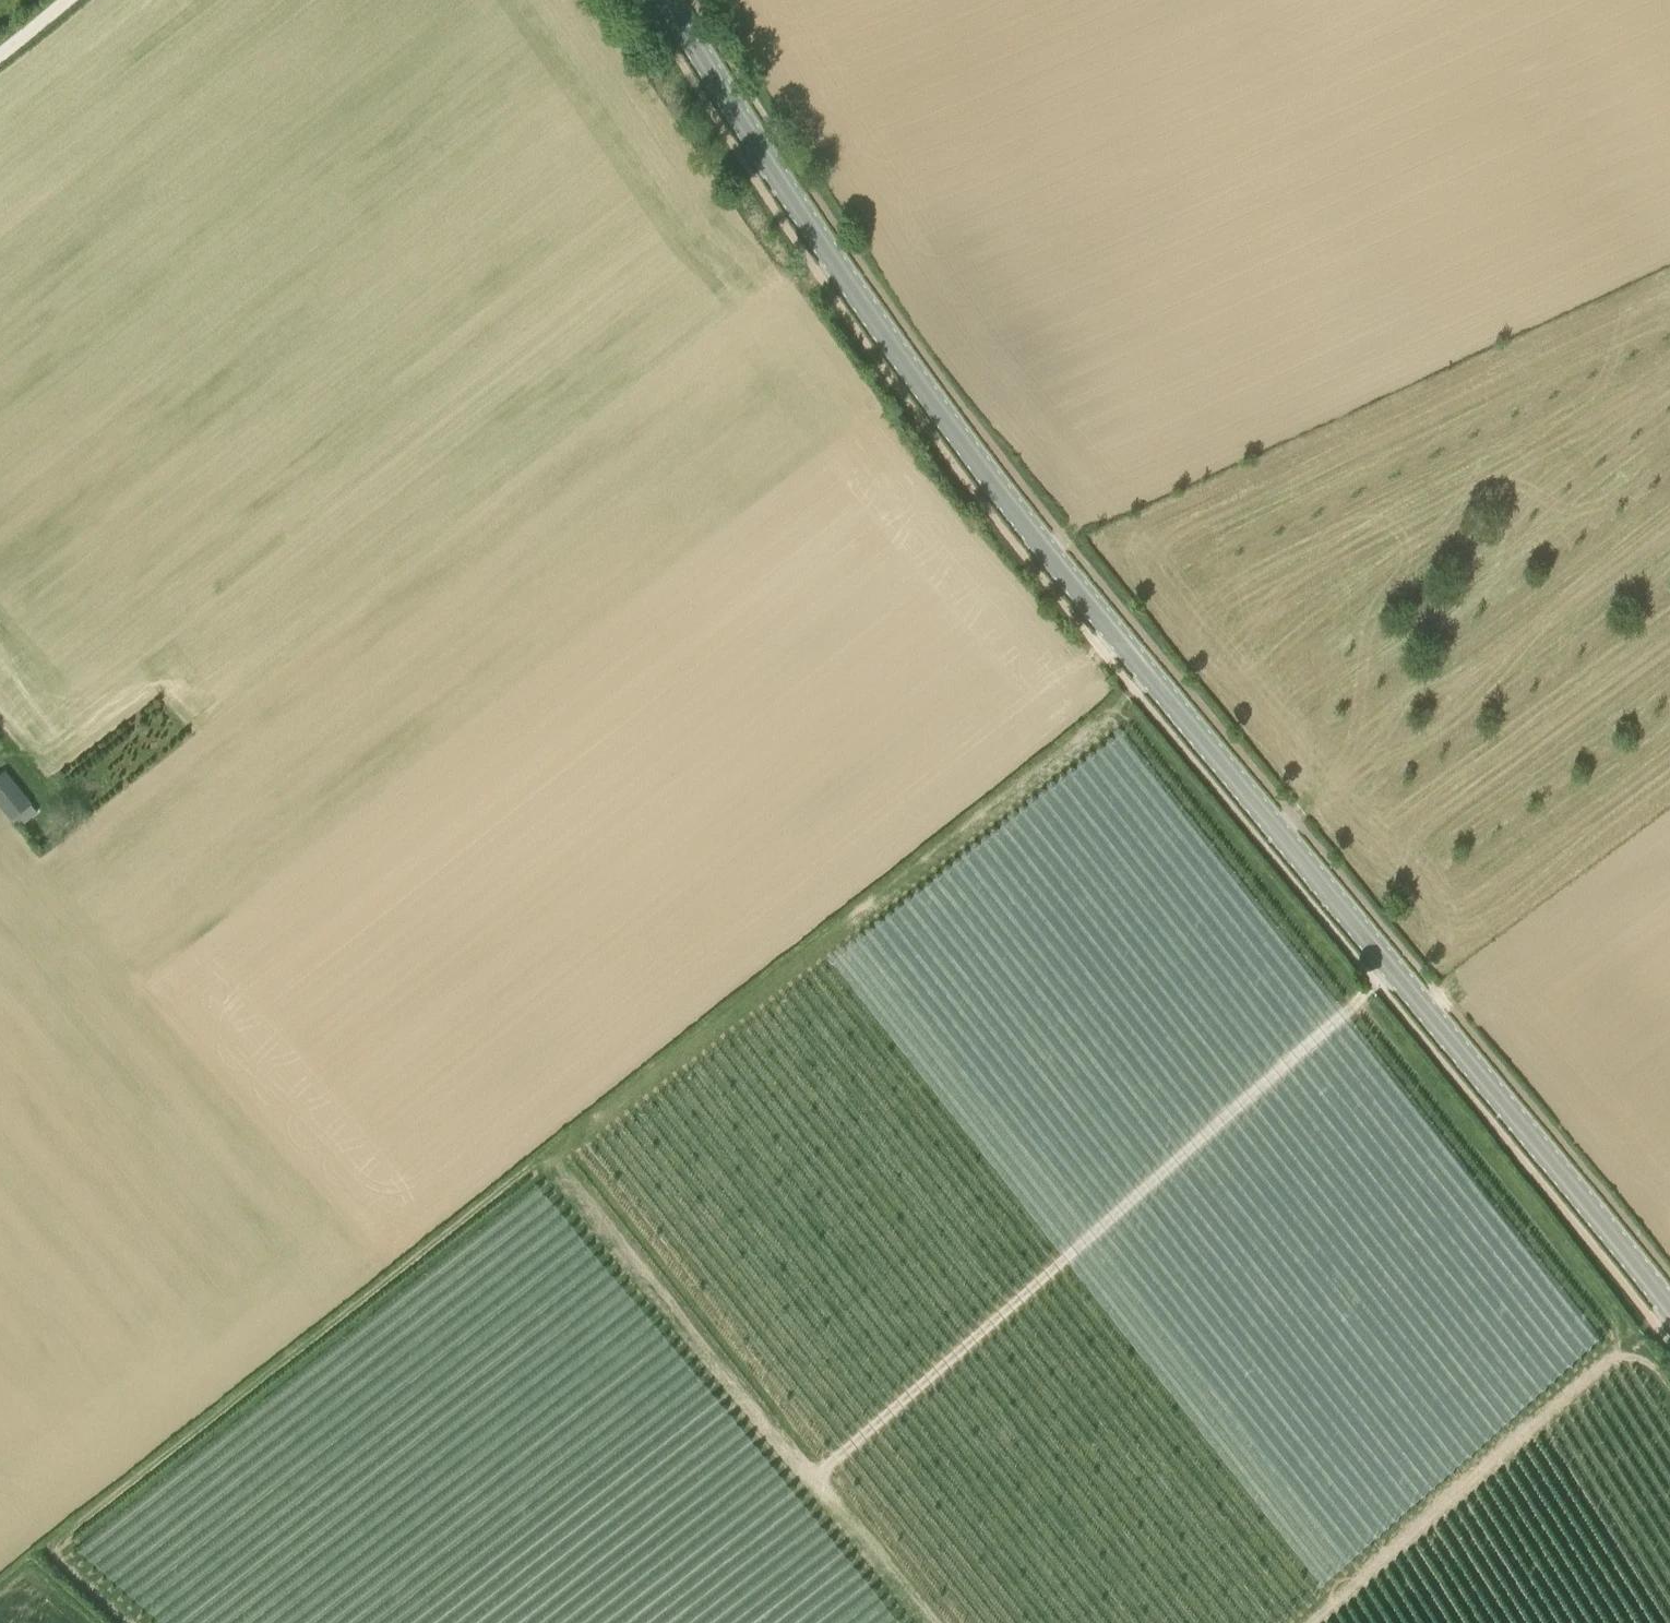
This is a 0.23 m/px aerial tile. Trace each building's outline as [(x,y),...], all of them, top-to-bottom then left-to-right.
[(13,818),(32,803),(5,770),(0,774),(0,801),(13,818)]
